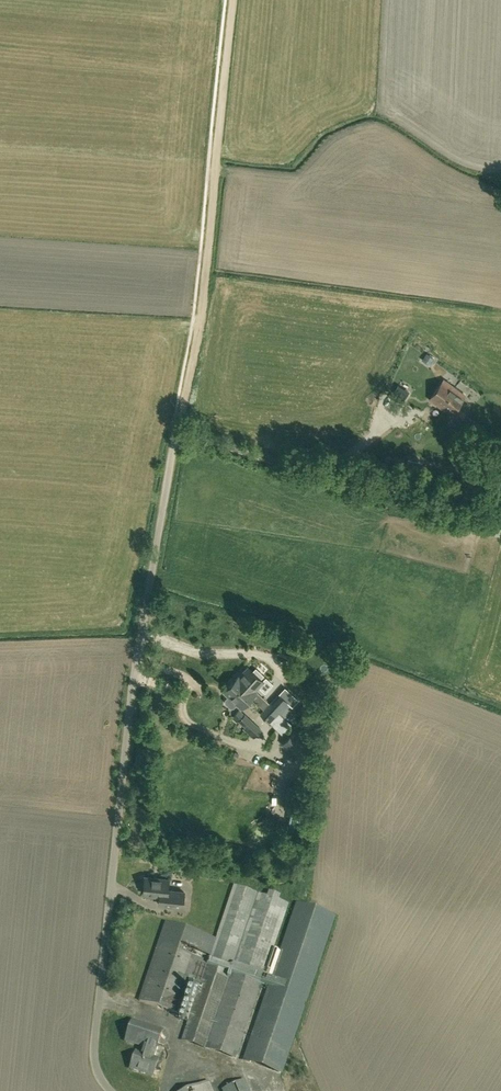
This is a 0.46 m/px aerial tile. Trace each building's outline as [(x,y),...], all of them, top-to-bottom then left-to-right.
[(429,366),(434,359),(427,354),(422,361),(429,366)] [(451,394),(455,388),(444,379),(429,398),(443,409),(448,403),(444,400),(450,393),(451,394)] [(464,414),(456,407),(465,396),(455,388),(451,394),(450,393),(444,400),(448,403),(443,409),(459,421),(464,414)] [(490,458),(497,471),(500,469),(500,452),(490,458)] [(263,681),(260,678),(263,675),(256,668),(253,672),(248,667),(240,675),(235,680),(245,690),(246,689),(248,690),(250,687),(256,690),(259,686),(265,692),(273,684),(266,678),(263,681)] [(242,708),(257,691),(256,690),(250,687),(248,690),(246,689),(245,690),(235,680),(224,692),(229,696),(226,699),(226,702),(231,707),(234,707),(237,704),(242,708)] [(255,701),(261,695),(257,691),(257,692),(251,698),(255,701)] [(271,704),(281,713),(289,704),(279,694),(271,704)] [(281,713),(271,704),(261,714),(271,723),(281,713)] [(276,728),(286,717),(281,713),(271,723),(276,728)] [(258,732),(260,730),(257,727),(258,726),(245,714),(239,721),(247,729),(251,732),(254,729),(258,732)] [(296,730),(285,742),(301,757),(312,745),(296,730)] [(308,793),(311,786),(302,783),(299,789),(308,793)] [(168,890),(169,879),(145,877),(144,893),(167,896),(166,904),(183,906),(185,892),(168,890)] [(234,885),(217,937),(199,990),(184,1036),(208,1044),(237,1054),(262,982),(270,985),(245,1057),(283,1070),(335,920),(296,907),(272,979),(264,976),(288,904),(234,885)] [(180,1014),(189,986),(199,990),(217,937),(166,920),(140,1000),(180,1014)] [(156,1051),(161,1034),(162,1031),(133,1021),(126,1041),(149,1048),(147,1055),(136,1052),(131,1069),(153,1076),(158,1059),(153,1057),(155,1051),(156,1051)] [(246,1079),(222,1089),(223,1090),(251,1090),(246,1079)] [(209,1080),(183,1090),(214,1090),(209,1080)]
